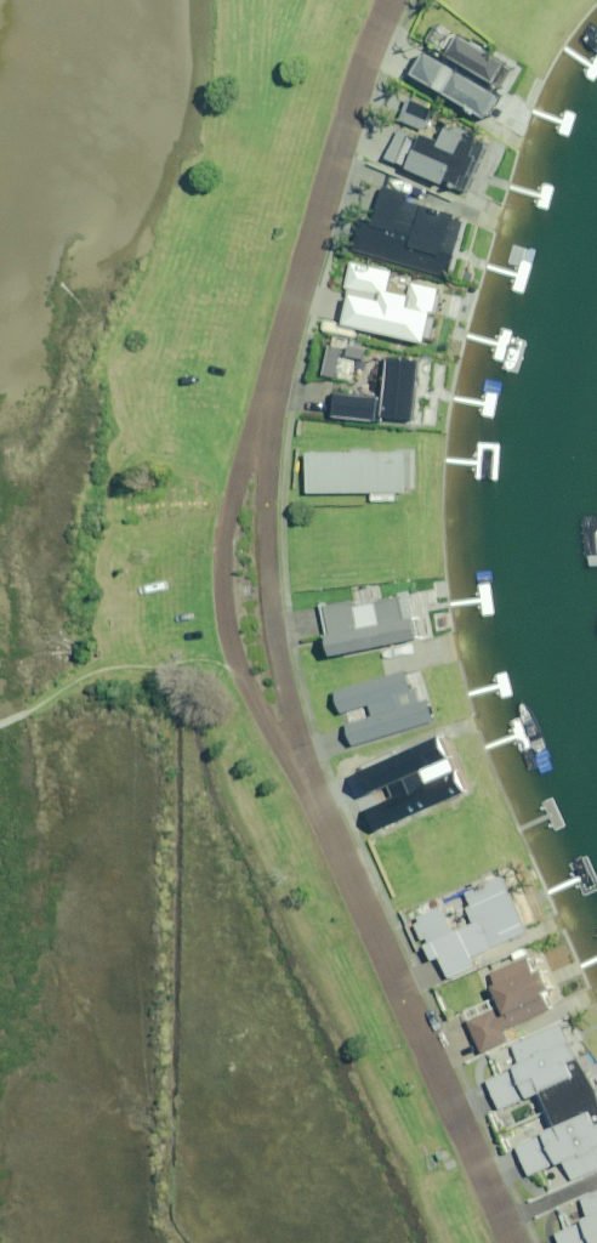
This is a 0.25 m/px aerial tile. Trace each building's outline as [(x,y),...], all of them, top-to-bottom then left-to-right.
[(446,3),(458,15),(466,7),(459,0),(449,0),(446,3)] [(427,45),(515,95),(528,72),(439,24),(427,45)] [(441,90),(454,67),(432,55),(419,79),(441,90)] [(463,72),(450,95),(495,119),(506,97),(463,72)] [(438,112),(413,101),(405,121),(431,131),(438,112)] [(412,171),(464,191),(470,177),(478,180),(486,159),(478,156),(482,145),(467,140),(469,136),(450,129),(445,141),(426,134),(412,171)] [(413,136),(402,132),(390,160),(400,164),(413,136)] [(409,196),(386,189),(376,225),(364,221),(356,250),(458,280),(475,223),(407,204),(409,196)] [(369,346),(352,343),(350,359),(366,361),(369,346)] [(345,349),(331,346),(324,377),(338,380),(345,349)] [(387,364),(385,393),(332,390),(330,420),(387,423),(387,418),(423,420),(426,366),(387,364)] [(407,494),(407,454),(310,454),(310,494),(374,494),(374,502),(398,502),(398,494),(407,494)] [(416,591),(326,607),(334,657),(425,642),(416,591)] [(341,712),(372,703),(376,717),(349,725),(356,748),(436,723),(430,702),(423,704),(418,688),(410,690),(404,672),(335,693),(341,712)] [(531,933),(504,874),(464,893),(479,924),(456,935),(443,908),(416,920),(435,960),(443,957),(453,979),(479,967),(475,959),(531,933)] [(530,957),(491,974),(506,1007),(471,1022),(485,1053),(511,1042),(506,1032),(555,1010),(550,998),(548,994),(556,990),(547,970),(537,975),(530,957)] [(576,1042),(573,1043),(564,1025),(513,1048),(522,1068),(490,1083),(502,1111),(545,1092),(555,1114),(596,1095),(596,1089),(589,1072),(584,1060),(576,1042)] [(576,1182),(596,1172),(596,1095),(555,1114),(560,1125),(518,1144),(519,1146),(532,1177),(567,1161),(576,1182)] [(583,1200),(592,1220),(559,1234),(563,1242),(596,1242),(596,1195),(583,1200)]
